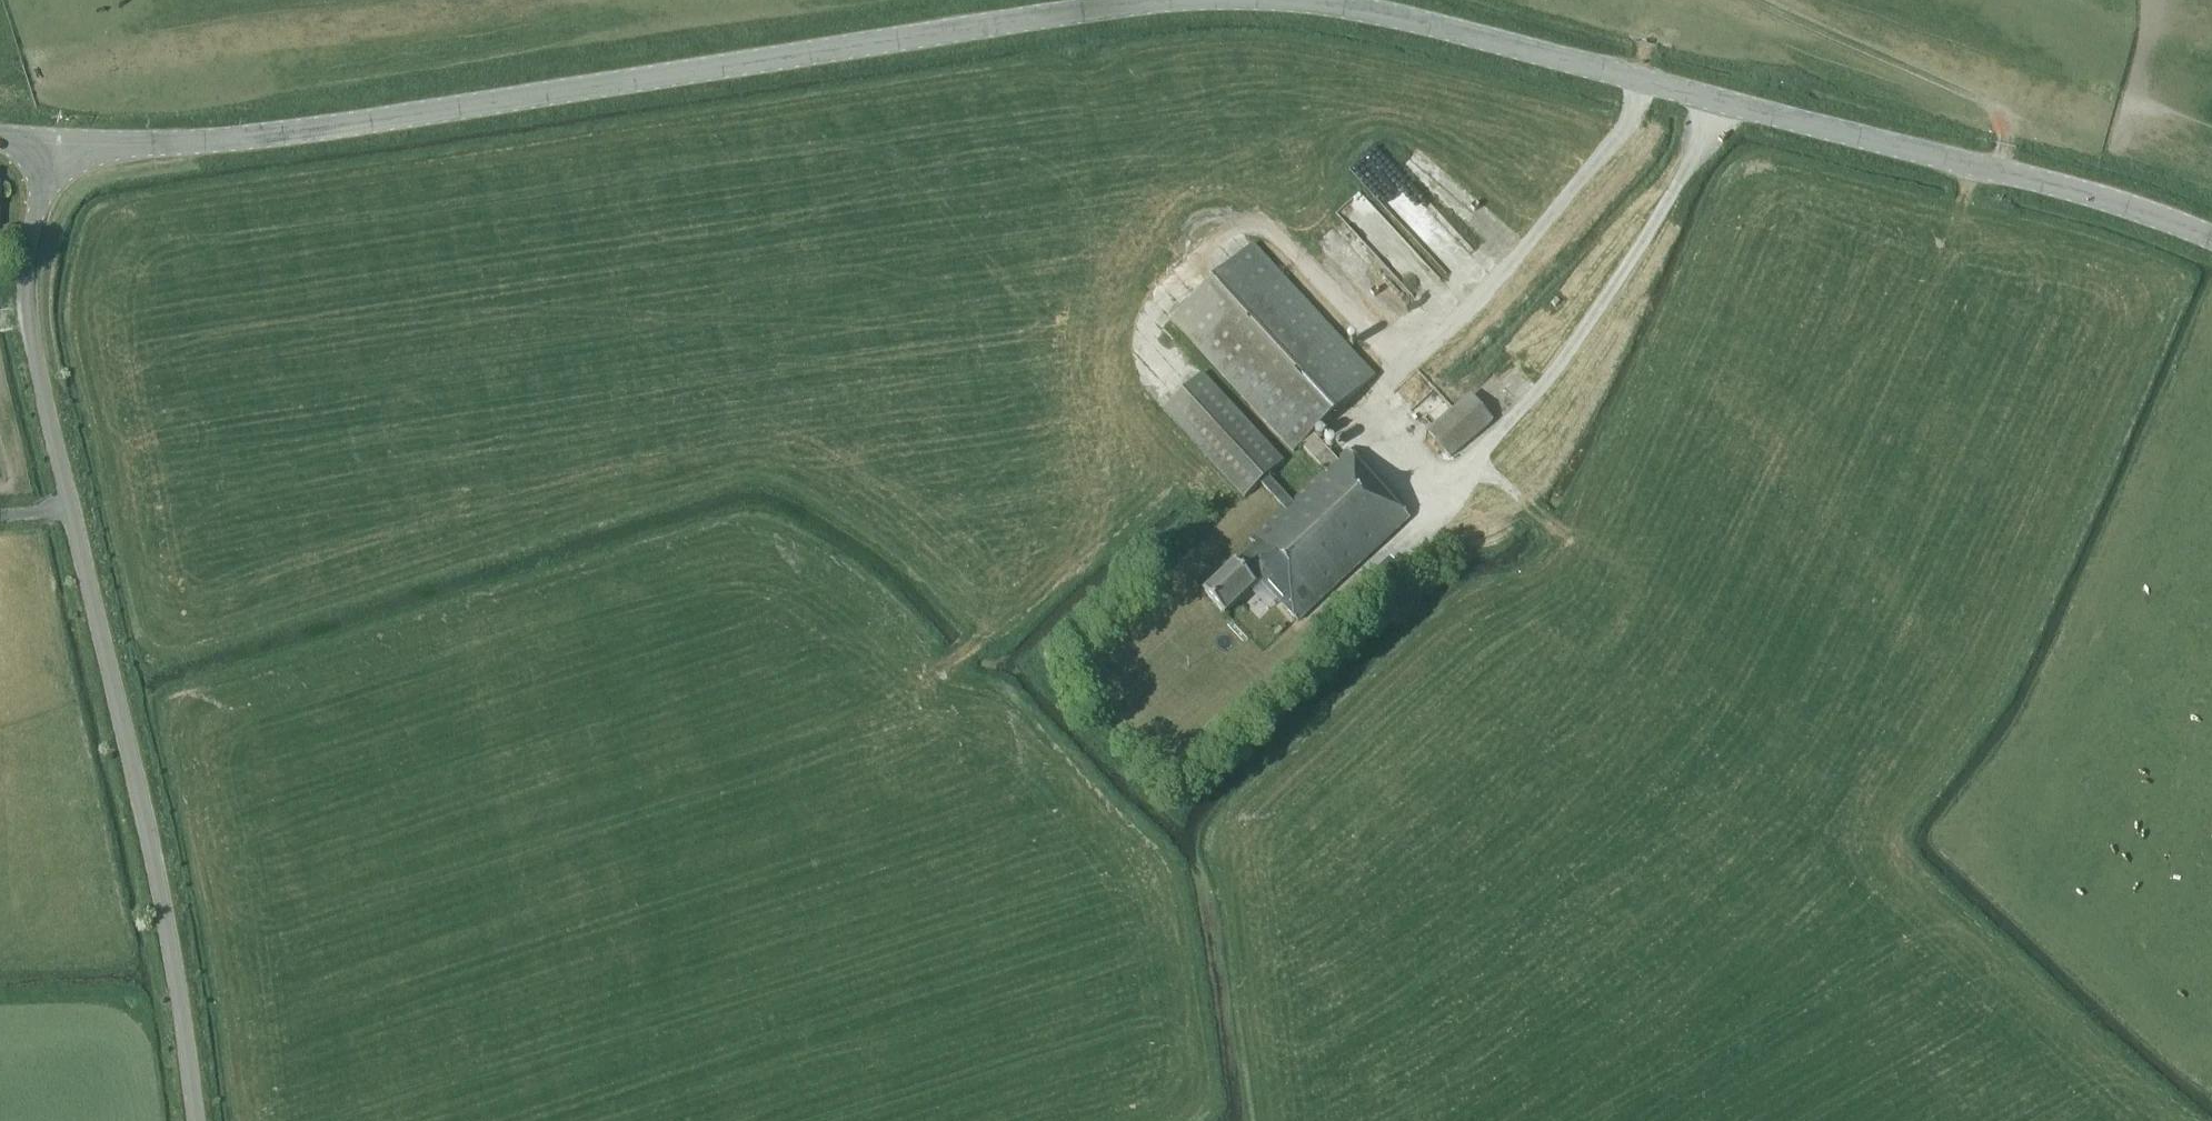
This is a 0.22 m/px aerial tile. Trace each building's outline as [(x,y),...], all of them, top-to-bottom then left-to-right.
[(1370,217),(1367,212),(1371,209),(1364,197),(1346,207),(1357,225),(1370,217)] [(1293,453),(1301,446),(1324,472),(1291,502),(1268,476),(1284,462),(1202,374),(1163,410),(1244,498),(1260,483),(1284,509),(1250,540),(1255,546),(1205,593),(1225,614),(1260,581),(1298,621),(1409,517),(1348,450),(1336,460),(1313,435),(1375,377),(1253,245),(1171,320),(1293,453)] [(1427,431),(1450,458),(1494,421),(1471,394),(1427,431)]
